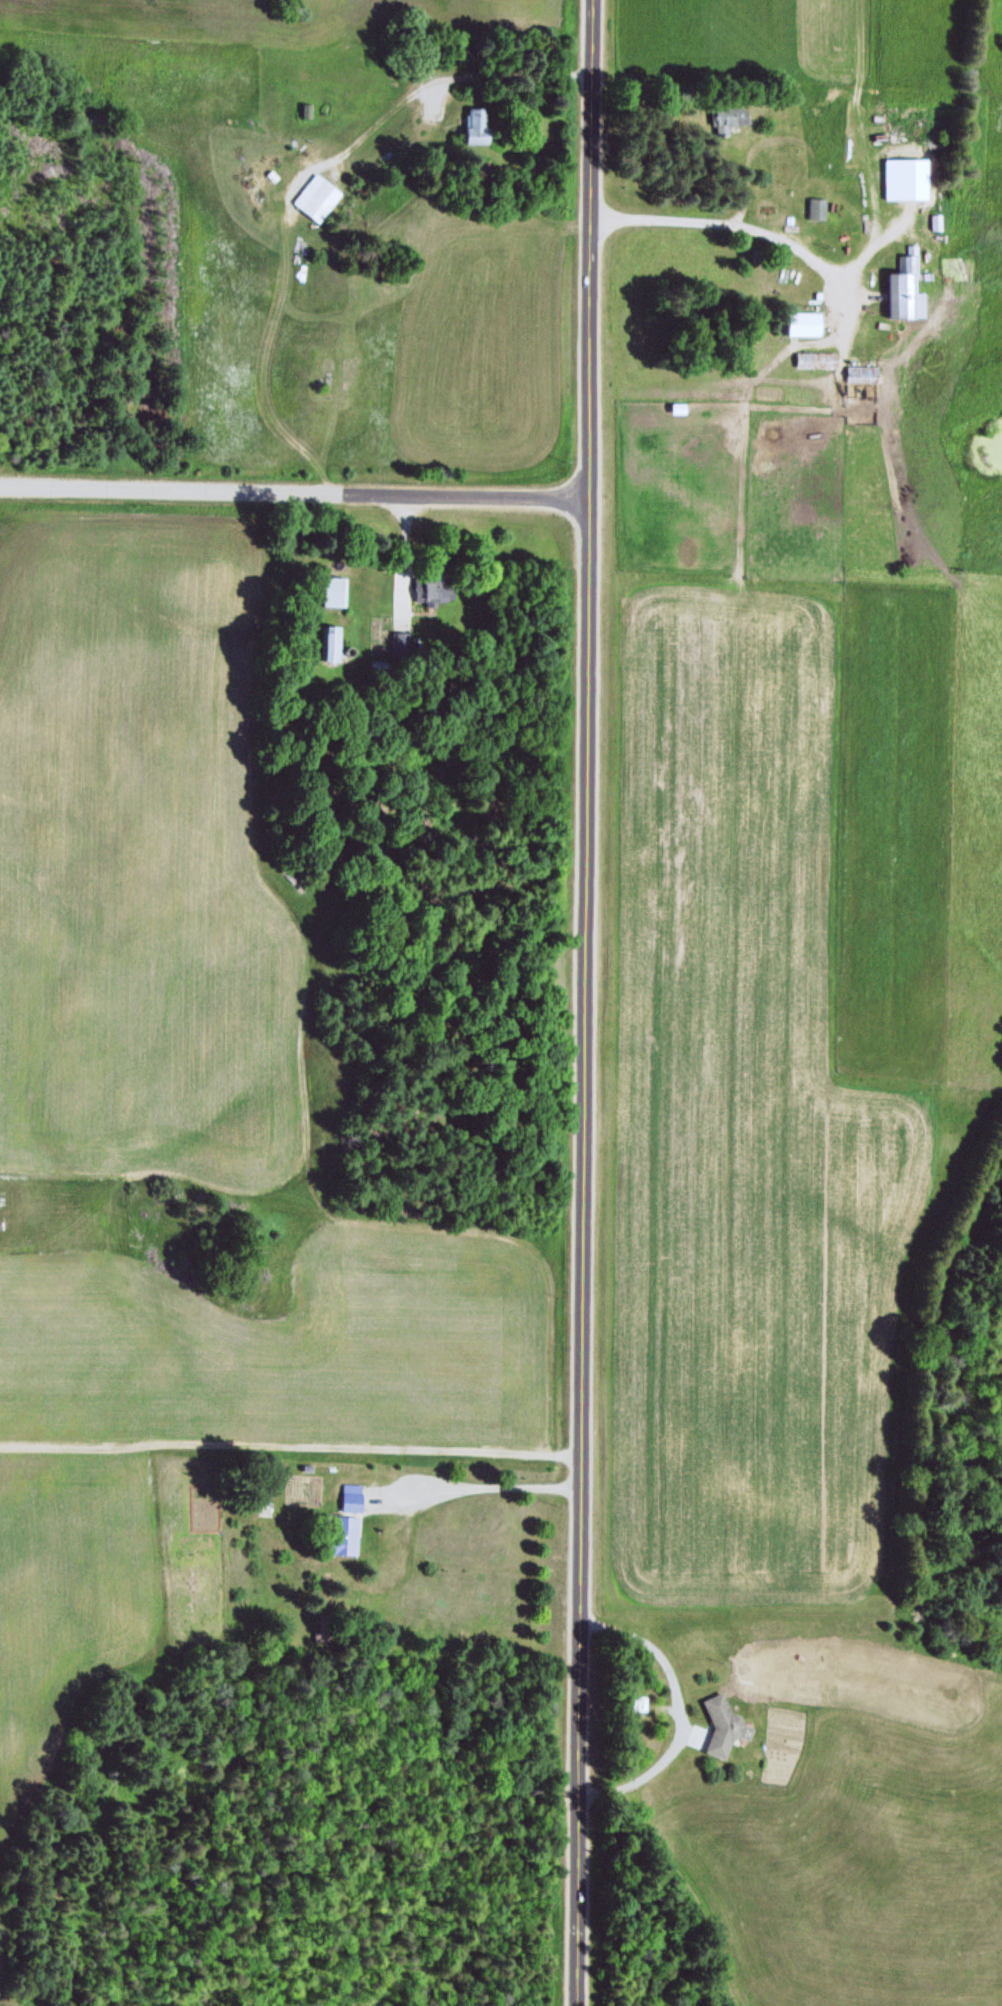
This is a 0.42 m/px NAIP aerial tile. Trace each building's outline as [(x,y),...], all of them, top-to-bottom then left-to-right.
[(707,107),(707,122),(712,121),(713,134),(725,133),(724,122),(743,121),(742,106),(707,107)] [(461,109),(462,143),(487,143),(487,124),(479,125),(479,109),(461,109)] [(882,156),(885,198),(925,195),(922,154),(882,156)] [(311,176),(288,203),(312,223),(335,195),(311,176)] [(807,194),(807,216),(823,216),(823,194),(807,194)] [(928,211),(928,227),(938,227),(938,211),(928,211)] [(904,241),(904,248),(893,248),(893,264),(884,264),(885,310),(921,309),(920,289),(911,289),(910,249),(916,249),(915,241),(904,241)] [(749,246),(749,259),(762,258),(762,246),(749,246)] [(785,307),(786,333),(818,333),(818,307),(785,307)] [(793,350),(793,366),(832,366),(832,350),(793,350)] [(845,363),(844,380),(873,380),(874,363),(845,363)] [(808,367),(808,377),(822,377),(822,367),(808,367)] [(409,574),(410,600),(421,600),(421,605),(435,605),(435,598),(442,598),(442,594),(449,594),(449,577),(438,577),(438,574),(409,574)] [(320,575),(320,604),(341,604),(341,575),(320,575)] [(318,623),(317,659),(337,659),(338,623),(318,623)] [(389,629),(389,651),(406,651),(406,629),(389,629)] [(367,659),(367,671),(385,670),(385,659),(367,659)] [(339,1483),(338,1508),(357,1509),(359,1484),(339,1483)] [(329,1514),(328,1529),(320,1529),(319,1553),(353,1555),(355,1515),(329,1514)] [(733,1717),(725,1695),(701,1703),(721,1757),(730,1753),(727,1744),(748,1736),(740,1715),(733,1717)]
